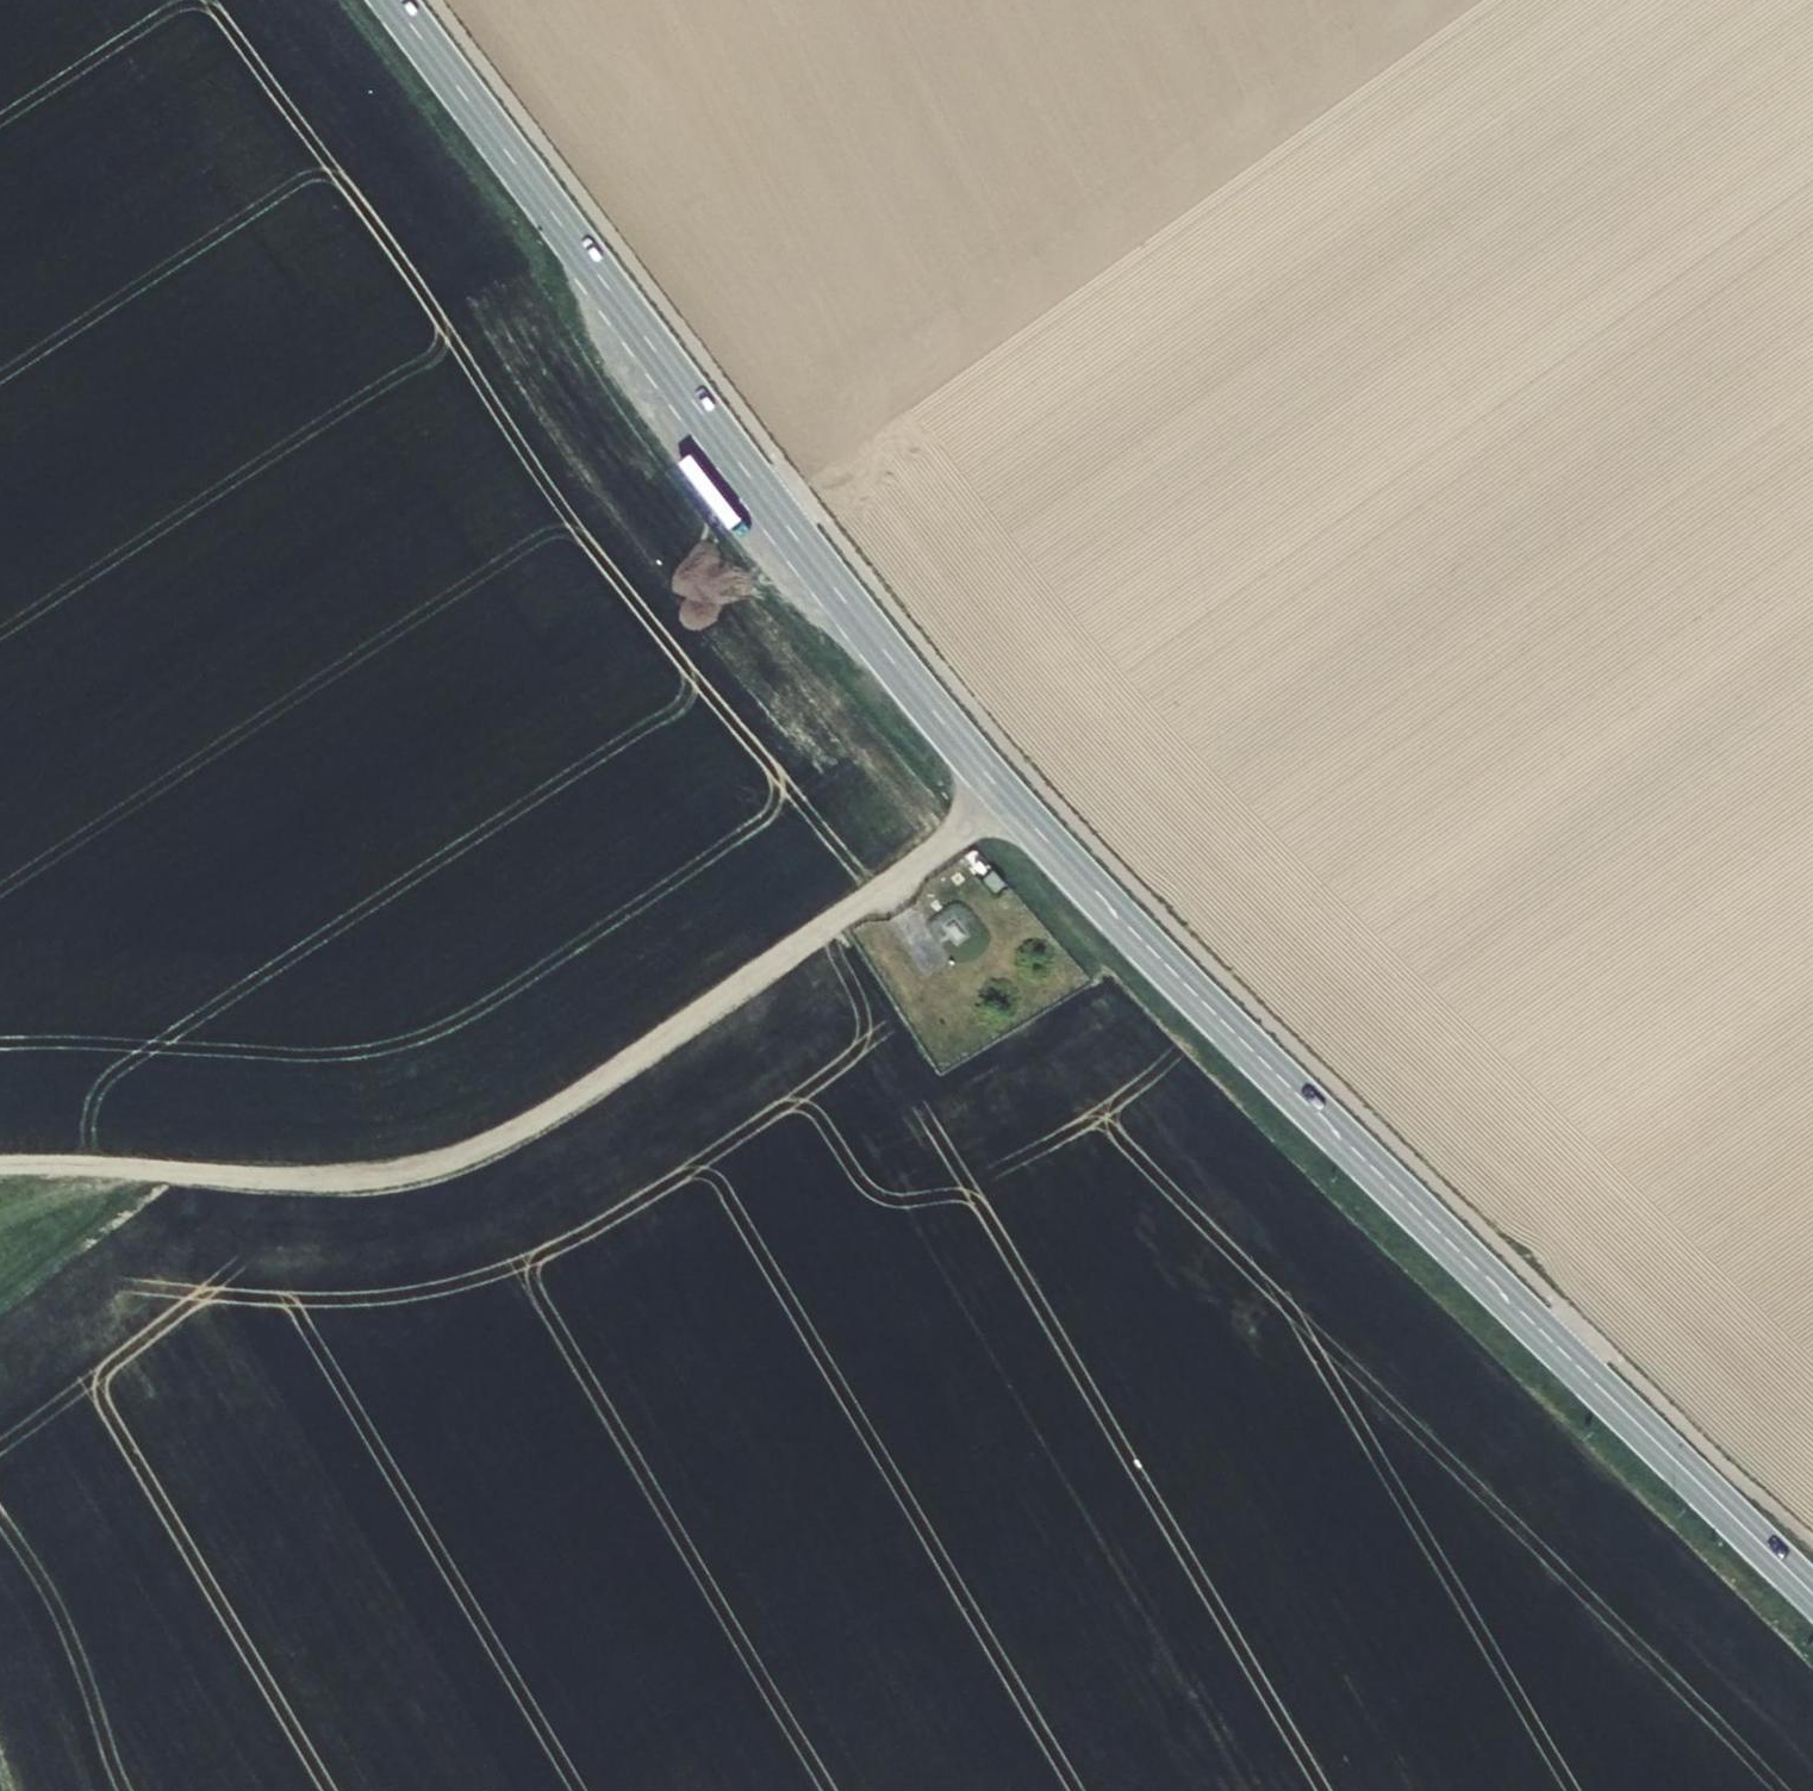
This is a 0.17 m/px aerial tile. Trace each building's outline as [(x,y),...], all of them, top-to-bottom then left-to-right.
[(993,870),(982,879),(994,893),(1005,884),(993,870)]
